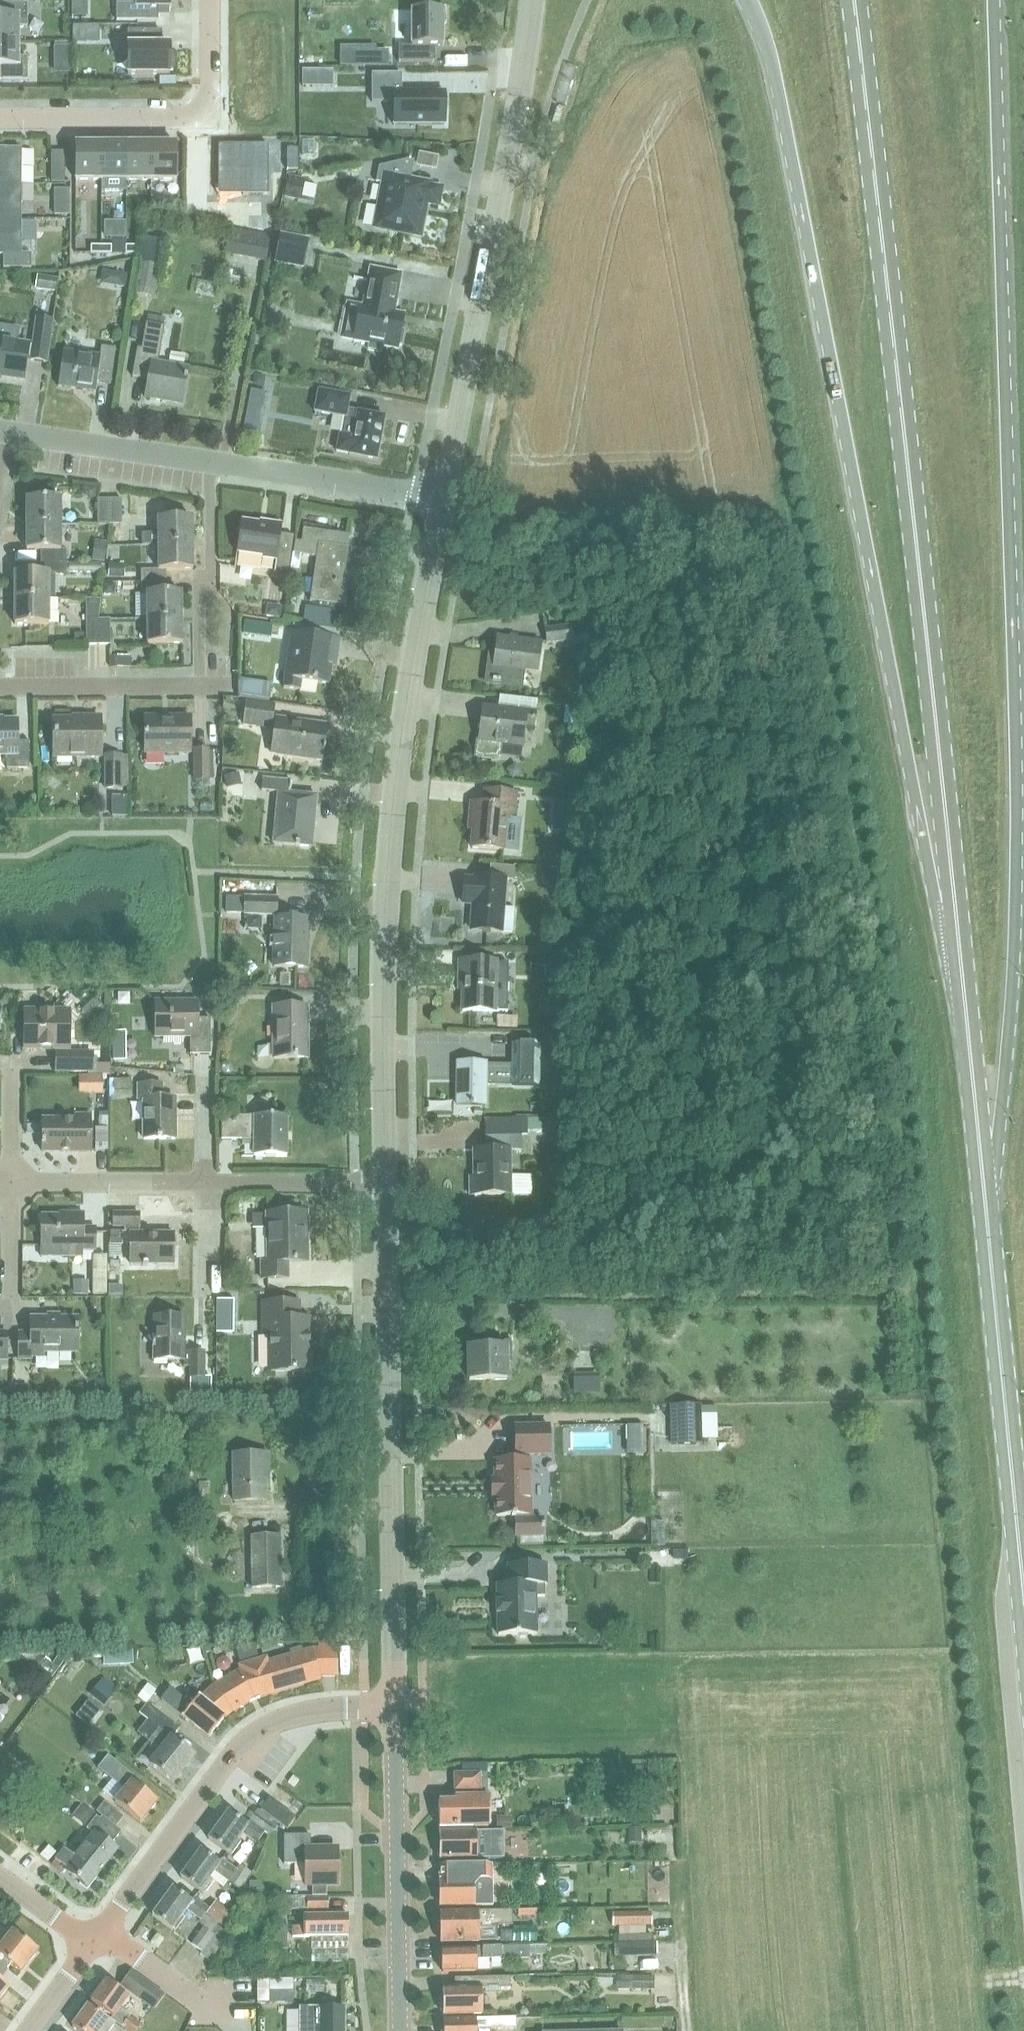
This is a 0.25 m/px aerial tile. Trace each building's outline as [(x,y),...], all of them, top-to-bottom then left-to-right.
[(135,5),(117,5),(117,14),(117,22),(138,22),(159,22),(159,19),(159,17),(170,17),(170,13),(170,9),(172,9),(172,5),(172,0),(135,0),(135,5)] [(28,5),(0,5),(0,18),(0,43),(18,43),(18,28),(24,28),(28,28),(28,16),(28,5)] [(89,6),(73,6),(73,16),(89,16),(89,6)] [(443,30),(443,26),(446,26),(446,20),(446,12),(446,10),(441,10),(431,10),(431,12),(424,12),(412,12),(412,30),(412,47),(399,47),(399,56),(399,63),(422,63),(435,63),(435,55),(435,48),(439,48),(443,48),(443,30)] [(170,55),(170,46),(168,46),(162,46),(162,39),(162,32),(147,32),(144,32),(128,32),(128,59),(128,76),(170,76),(170,73),(170,71),(173,71),(173,61),(173,55),(170,55)] [(28,58),(18,58),(18,43),(0,43),(0,69),(0,76),(0,82),(17,82),(28,82),(28,71),(28,58)] [(71,46),(55,46),(55,73),(71,74),(71,46)] [(390,53),(377,53),(377,49),(366,49),(366,67),(390,67),(390,53)] [(313,72),(303,72),(303,88),(313,87),(313,72)] [(402,75),(372,75),(372,103),(394,103),(394,126),(446,126),(446,93),(402,93),(402,75)] [(102,146),(76,146),(76,182),(102,182),(102,146)] [(126,146),(102,146),(102,182),(102,192),(126,192),(126,182),(126,146)] [(151,146),(126,146),(126,182),(151,182),(151,146)] [(177,146),(151,146),(151,182),(177,182),(177,146)] [(269,146),(219,146),(219,183),(244,183),(244,196),(269,196),(269,146)] [(22,149),(10,149),(7,149),(0,149),(0,185),(22,185),(22,167),(22,149)] [(298,149),(287,149),(287,170),(298,170),(298,149)] [(414,162),(409,161),(379,168),(376,184),(387,186),(382,209),(378,208),(375,229),(386,231),(387,230),(420,236),(424,215),(423,215),(425,204),(438,207),(441,190),(430,187),(430,186),(411,182),(414,162)] [(65,172),(52,172),(52,183),(66,183),(65,172)] [(288,182),(285,193),(301,197),(303,185),(288,182)] [(22,185),(0,185),(0,220),(22,220),(22,197),(22,185)] [(181,210),(181,202),(171,202),(171,210),(181,210)] [(199,202),(187,202),(187,213),(199,213),(199,202)] [(70,203),(55,203),(55,216),(70,216),(70,203)] [(359,204),(356,224),(367,226),(369,205),(359,204)] [(22,220),(0,220),(0,256),(4,256),(4,263),(4,269),(18,269),(32,269),(32,261),(32,255),(27,255),(22,255),(22,226),(22,220)] [(231,229),(227,255),(254,260),(257,247),(268,250),(271,237),(231,229)] [(125,233),(111,232),(111,242),(125,242),(125,233)] [(310,242),(281,236),(275,266),(304,271),(310,242)] [(102,255),(102,247),(91,247),(91,255),(102,255)] [(112,247),(102,247),(102,255),(111,255),(112,247)] [(126,255),(136,255),(136,247),(126,247),(126,255)] [(160,266),(138,262),(133,294),(155,298),(160,266)] [(399,346),(402,347),(405,332),(402,332),(405,315),(395,313),(402,275),(371,269),(363,307),(361,307),(360,309),(351,307),(349,322),(358,324),(354,342),(370,345),(369,350),(382,353),(383,347),(398,350),(399,346)] [(117,274),(115,287),(124,288),(126,275),(117,274)] [(56,293),(58,280),(39,277),(37,289),(56,293)] [(33,305),(45,306),(46,292),(34,291),(33,305)] [(0,377),(8,378),(8,379),(25,381),(28,358),(32,359),(32,362),(48,365),(54,323),(38,320),(34,347),(16,345),(18,331),(9,330),(9,329),(0,328),(0,379),(0,377)] [(147,324),(142,350),(137,349),(132,377),(148,380),(145,398),(183,405),(189,370),(159,364),(165,327),(147,324)] [(101,357),(64,352),(58,388),(96,393),(98,383),(111,385),(117,349),(102,347),(101,357)] [(350,455),(349,456),(377,461),(385,418),(358,413),(348,411),(350,397),(319,391),(315,413),(345,419),(342,436),(340,435),(336,453),(350,455)] [(251,392),(248,408),(264,411),(267,395),(251,392)] [(96,489),(86,489),(86,495),(90,500),(96,500),(96,489)] [(27,527),(61,527),(61,501),(27,502),(27,527)] [(122,501),(110,502),(110,526),(123,526),(122,501)] [(110,526),(110,502),(98,502),(98,526),(110,526)] [(159,535),(143,536),(143,547),(159,547),(192,546),(192,521),(159,521),(159,535)] [(267,525),(241,522),(237,554),(264,558),(264,560),(276,562),(274,575),(289,577),(294,537),(281,536),(283,526),(267,524),(267,525)] [(61,527),(27,527),(27,552),(40,551),(41,564),(66,563),(66,551),(61,551),(61,527)] [(296,544),(294,556),(317,559),(310,603),(319,605),(318,610),(306,608),(303,626),(334,630),(335,631),(339,607),(346,609),(350,584),(345,584),(350,551),(349,551),(350,538),(303,531),(301,545),(296,544)] [(107,541),(94,539),(91,559),(104,561),(107,541)] [(192,546),(159,547),(159,571),(141,572),(142,584),(166,584),(166,572),(192,571),(192,546)] [(124,562),(108,563),(108,577),(124,577),(124,562)] [(41,574),(14,575),(14,600),(49,600),(49,575),(66,575),(66,573),(101,573),(101,563),(66,563),(41,564),(41,574)] [(105,584),(104,594),(114,595),(115,585),(105,584)] [(166,584),(142,584),(142,596),(147,596),(147,621),(181,620),(181,595),(166,595),(166,584)] [(127,616),(137,617),(138,595),(128,595),(127,616)] [(49,600),(14,600),(15,626),(50,625),(49,612),(57,612),(56,600),(49,600)] [(99,647),(99,621),(101,600),(87,600),(87,647),(99,647)] [(269,606),(267,618),(279,620),(281,608),(269,606)] [(130,643),(141,642),(140,618),(129,618),(130,643)] [(181,620),(147,621),(148,646),(182,646),(181,620)] [(99,621),(99,647),(111,647),(111,621),(99,621)] [(245,622),(243,634),(255,635),(257,623),(245,622)] [(572,628),(545,631),(546,645),(574,641),(572,628)] [(84,634),(74,634),(74,644),(84,644),(84,634)] [(339,640),(292,634),(284,690),(300,692),(302,681),(329,685),(333,658),(337,658),(339,640)] [(541,644),(497,638),(493,666),(489,665),(486,684),(521,688),(523,671),(537,673),(541,644)] [(112,658),(112,668),(132,668),(132,658),(112,658)] [(274,685),(241,680),(238,699),(271,703),(274,685)] [(275,707),(247,703),(244,726),(272,730),(273,719),(275,707)] [(535,732),(537,713),(514,711),(498,709),(485,707),(483,720),(480,743),(478,742),(476,759),(494,761),(502,757),(503,746),(524,748),(526,731),(535,732)] [(586,727),(588,709),(570,707),(568,725),(586,727)] [(172,724),(145,724),(146,756),(190,755),(190,719),(172,719),(172,724)] [(8,757),(8,771),(31,770),(30,742),(18,743),(17,723),(3,723),(3,720),(0,720),(0,757),(8,757)] [(83,723),(55,723),(55,760),(101,759),(101,720),(83,720),(83,723)] [(298,723),(277,720),(272,755),(321,762),(325,732),(297,728),(298,723)] [(209,752),(196,752),(197,782),(209,782),(209,752)] [(129,758),(122,758),(106,758),(106,790),(130,790),(129,758)] [(225,778),(228,789),(241,785),(238,774),(225,778)] [(546,783),(561,784),(561,776),(546,775),(546,783)] [(290,782),(263,780),(262,793),(278,794),(273,845),(312,849),(316,797),(289,795),(290,782)] [(471,804),(469,821),(473,822),(470,848),(503,851),(517,852),(520,822),(514,821),(516,794),(484,791),(483,805),(471,804)] [(554,803),(552,818),(566,819),(567,804),(554,803)] [(465,880),(464,898),(474,898),(472,930),(493,932),(501,932),(513,933),(514,909),(503,909),(504,880),(513,881),(514,868),(491,866),(490,880),(489,879),(475,879),(475,881),(465,880)] [(551,887),(561,888),(562,875),(551,875),(551,887)] [(226,899),(226,914),(245,914),(245,916),(276,916),(277,900),(245,899),(226,899)] [(308,921),(276,920),(274,968),(306,969),(308,921)] [(509,963),(495,963),(460,962),(459,982),(463,982),(462,1012),(494,1013),(508,1013),(509,963)] [(84,1018),(97,1007),(88,996),(75,1007),(84,1018)] [(198,1003),(154,1004),(155,1038),(190,1038),(190,1055),(211,1055),(211,1020),(199,1020),(198,1003)] [(307,1008),(274,1008),(274,1060),(307,1060),(307,1008)] [(70,1014),(25,1014),(25,1048),(70,1048),(70,1014)] [(126,1030),(112,1030),(112,1061),(126,1061),(126,1030)] [(545,1053),(557,1054),(558,1038),(545,1038),(545,1053)] [(486,1064),(457,1064),(457,1106),(485,1106),(485,1086),(515,1086),(515,1087),(538,1088),(538,1046),(514,1046),(513,1066),(486,1065),(486,1064)] [(93,1055),(57,1055),(57,1072),(93,1072),(93,1055)] [(74,1074),(74,1092),(98,1092),(98,1074),(74,1074)] [(132,1080),(115,1080),(115,1091),(132,1091),(132,1080)] [(164,1086),(138,1086),(138,1102),(145,1102),(145,1141),(176,1141),(176,1100),(164,1100),(164,1086)] [(75,1122),(43,1122),(43,1154),(91,1154),(91,1117),(75,1117),(75,1122)] [(287,1118),(222,1118),(222,1141),(254,1141),(254,1158),(287,1158),(287,1118)] [(558,1120),(527,1121),(528,1133),(559,1133),(558,1120)] [(474,1178),(470,1178),(471,1196),(511,1195),(510,1151),(521,1151),(521,1137),(490,1137),(485,1138),(485,1151),(473,1152),(474,1178)] [(69,1218),(42,1218),(42,1248),(42,1259),(65,1259),(65,1248),(82,1248),(82,1252),(95,1252),(95,1229),(83,1229),(83,1215),(69,1215),(69,1218)] [(131,1227),(131,1235),(123,1235),(123,1233),(112,1233),(112,1247),(131,1247),(131,1265),(174,1265),(174,1234),(139,1234),(139,1215),(114,1215),(114,1227),(131,1227)] [(307,1263),(307,1215),(253,1216),(253,1232),(268,1232),(268,1262),(262,1262),(262,1280),(289,1280),(289,1264),(307,1263)] [(16,1245),(16,1259),(30,1259),(30,1245),(16,1245)] [(76,1296),(89,1296),(89,1283),(76,1283),(76,1296)] [(122,1284),(109,1284),(108,1296),(122,1296),(122,1284)] [(236,1302),(217,1302),(218,1318),(236,1318),(236,1302)] [(270,1322),(271,1372),(311,1371),(310,1319),(299,1320),(299,1303),(264,1303),(264,1322),(270,1322)] [(186,1318),(155,1318),(155,1362),(192,1362),(192,1379),(192,1392),(192,1393),(212,1393),(212,1392),(211,1379),(205,1379),(205,1352),(186,1352),(186,1318)] [(18,1336),(18,1361),(31,1361),(31,1354),(78,1354),(78,1320),(31,1321),(31,1336),(18,1336)] [(505,1364),(511,1364),(511,1343),(483,1343),(483,1350),(468,1350),(468,1381),(505,1381),(505,1364)] [(592,1348),(567,1348),(567,1386),(593,1386),(592,1348)] [(104,1380),(94,1380),(94,1391),(104,1391),(104,1380)] [(29,1400),(29,1392),(29,1389),(17,1389),(17,1392),(17,1400),(29,1400)] [(0,1393),(0,1403),(8,1403),(8,1393),(0,1393)] [(702,1409),(671,1409),(672,1448),(703,1447),(702,1409)] [(643,1426),(626,1427),(626,1440),(643,1440),(643,1426)] [(496,1480),(492,1480),(492,1498),(496,1497),(497,1517),(511,1516),(511,1518),(516,1518),(516,1519),(516,1535),(544,1535),(544,1519),(531,1519),(531,1516),(530,1455),(550,1454),(550,1427),(515,1428),(516,1455),(518,1455),(518,1461),(496,1461),(496,1480)] [(233,1456),(234,1502),(266,1502),(265,1471),(269,1471),(269,1455),(233,1456)] [(665,1521),(652,1521),(651,1548),(665,1548),(665,1521)] [(280,1537),(251,1538),(252,1589),(281,1589),(280,1537)] [(520,1638),(525,1638),(528,1635),(536,1635),(536,1597),(545,1597),(545,1585),(546,1585),(546,1565),(508,1565),(508,1584),(497,1584),(498,1603),(496,1603),(496,1615),(498,1615),(498,1635),(517,1635),(520,1638)] [(220,1696),(209,1706),(224,1719),(231,1713),(232,1715),(250,1703),(250,1704),(260,1700),(260,1698),(268,1696),(320,1681),(319,1678),(338,1677),(337,1646),(318,1646),(318,1651),(312,1652),(268,1664),(267,1660),(260,1662),(241,1667),(242,1671),(215,1687),(220,1696)] [(132,1650),(103,1651),(104,1666),(133,1665),(132,1650)] [(60,1656),(53,1665),(59,1669),(66,1659),(60,1656)] [(105,1681),(93,1698),(103,1705),(116,1688),(105,1681)] [(146,1705),(156,1692),(148,1686),(138,1699),(146,1705)] [(167,1696),(162,1701),(208,1740),(225,1720),(224,1719),(209,1706),(220,1696),(215,1687),(201,1699),(200,1699),(194,1707),(180,1696),(172,1690),(167,1696)] [(89,1702),(77,1717),(89,1726),(101,1711),(89,1702)] [(194,1758),(174,1742),(182,1733),(148,1707),(140,1716),(149,1724),(140,1735),(149,1743),(161,1752),(151,1765),(173,1784),(194,1758)] [(109,1756),(98,1769),(111,1779),(125,1791),(115,1803),(141,1824),(158,1803),(144,1792),(147,1788),(121,1766),(109,1756)] [(439,1801),(439,1828),(489,1828),(488,1774),(455,1775),(456,1801),(439,1801)] [(271,1798),(263,1811),(289,1830),(299,1818),(271,1798)] [(104,1804),(97,1813),(103,1818),(116,1828),(123,1819),(105,1804),(104,1804)] [(84,1807),(73,1819),(88,1831),(97,1818),(84,1807)] [(259,1845),(266,1833),(251,1821),(250,1823),(231,1809),(209,1840),(232,1857),(233,1858),(244,1844),(242,1839),(245,1836),(245,1835),(259,1845)] [(122,1833),(119,1831),(103,1818),(91,1832),(95,1835),(78,1857),(76,1856),(74,1858),(66,1850),(52,1867),(62,1876),(66,1871),(82,1884),(81,1885),(88,1891),(98,1879),(96,1877),(117,1852),(110,1847),(122,1833)] [(497,1827),(512,1827),(512,1818),(497,1818),(497,1827)] [(630,1829),(630,1839),(641,1839),(641,1829),(630,1829)] [(440,1845),(437,1848),(437,1855),(440,1857),(440,1858),(440,1861),(441,1861),(477,1860),(503,1860),(503,1832),(489,1833),(476,1833),(440,1833),(440,1845)] [(338,1886),(338,1850),(311,1850),(311,1835),(285,1836),(285,1864),(306,1864),(306,1886),(338,1886)] [(48,1848),(40,1858),(47,1864),(55,1854),(48,1848)] [(201,1851),(181,1879),(201,1892),(210,1879),(216,1871),(229,1881),(230,1882),(238,1871),(223,1861),(220,1865),(201,1851)] [(253,1873),(243,1866),(231,1882),(241,1890),(242,1890),(253,1873)] [(488,1896),(487,1881),(489,1881),(493,1881),(493,1867),(489,1867),(441,1867),(440,1867),(440,1908),(441,1908),(481,1907),(493,1907),(493,1896),(488,1896)] [(327,1887),(313,1887),(313,1896),(327,1896),(327,1887)] [(206,1915),(210,1910),(195,1899),(192,1903),(173,1890),(153,1917),(172,1931),(188,1911),(202,1921),(200,1924),(204,1927),(191,1945),(201,1953),(201,1954),(210,1961),(224,1941),(228,1930),(227,1930),(218,1923),(207,1916),(206,1915)] [(641,1892),(643,1903),(659,1901),(658,1890),(641,1892)] [(285,1909),(307,1909),(307,1908),(328,1908),(328,1897),(285,1898),(285,1909)] [(217,1902),(207,1916),(227,1930),(237,1916),(217,1902)] [(512,1911),(441,1912),(443,1942),(498,1942),(498,1926),(514,1926),(513,1911),(512,1911)] [(651,1913),(613,1913),(613,1927),(651,1926),(651,1913)] [(305,1915),(305,1925),(293,1925),(293,1936),(350,1936),(349,1914),(305,1915)] [(287,1925),(278,1925),(278,1949),(287,1949),(287,1925)] [(2,1983),(14,1968),(22,1974),(38,1952),(13,1932),(4,1945),(0,1942),(0,1981),(2,1983)] [(157,1935),(151,1943),(158,1948),(164,1941),(157,1935)] [(306,1959),(322,1955),(319,1944),(303,1949),(306,1959)] [(615,1958),(657,1956),(656,1944),(614,1946),(615,1958)] [(530,1946),(502,1947),(443,1948),(443,1972),(477,1971),(477,1959),(502,1958),(502,1960),(530,1959),(530,1946)] [(154,2010),(164,1996),(131,1972),(121,1985),(154,2010)] [(482,2015),(481,1989),(485,1989),(486,1992),(502,1991),(501,1989),(511,1989),(510,1977),(455,1978),(455,1987),(443,1987),(444,2015),(482,2015)] [(617,1977),(617,1990),(654,1990),(654,1978),(617,1977)] [(294,1980),(257,1980),(258,1992),(258,2004),(270,2004),(269,1994),(269,1992),(278,1992),(294,1992),(294,1987),(294,1980)] [(10,1988),(2,1983),(0,1981),(0,2001),(10,1988)] [(141,2027),(130,2019),(131,2017),(120,2010),(129,1997),(107,1981),(91,2002),(113,2019),(111,2021),(126,2030),(138,2030),(141,2027)] [(88,2008),(74,2028),(78,2030),(120,2030),(88,2008)] [(301,2009),(301,2027),(300,2030),(344,2030),(344,2009),(340,2009),(301,2009)] [(477,2029),(517,2029),(517,2018),(445,2020),(445,2023),(441,2025),(441,2030),(477,2030),(477,2029)]
